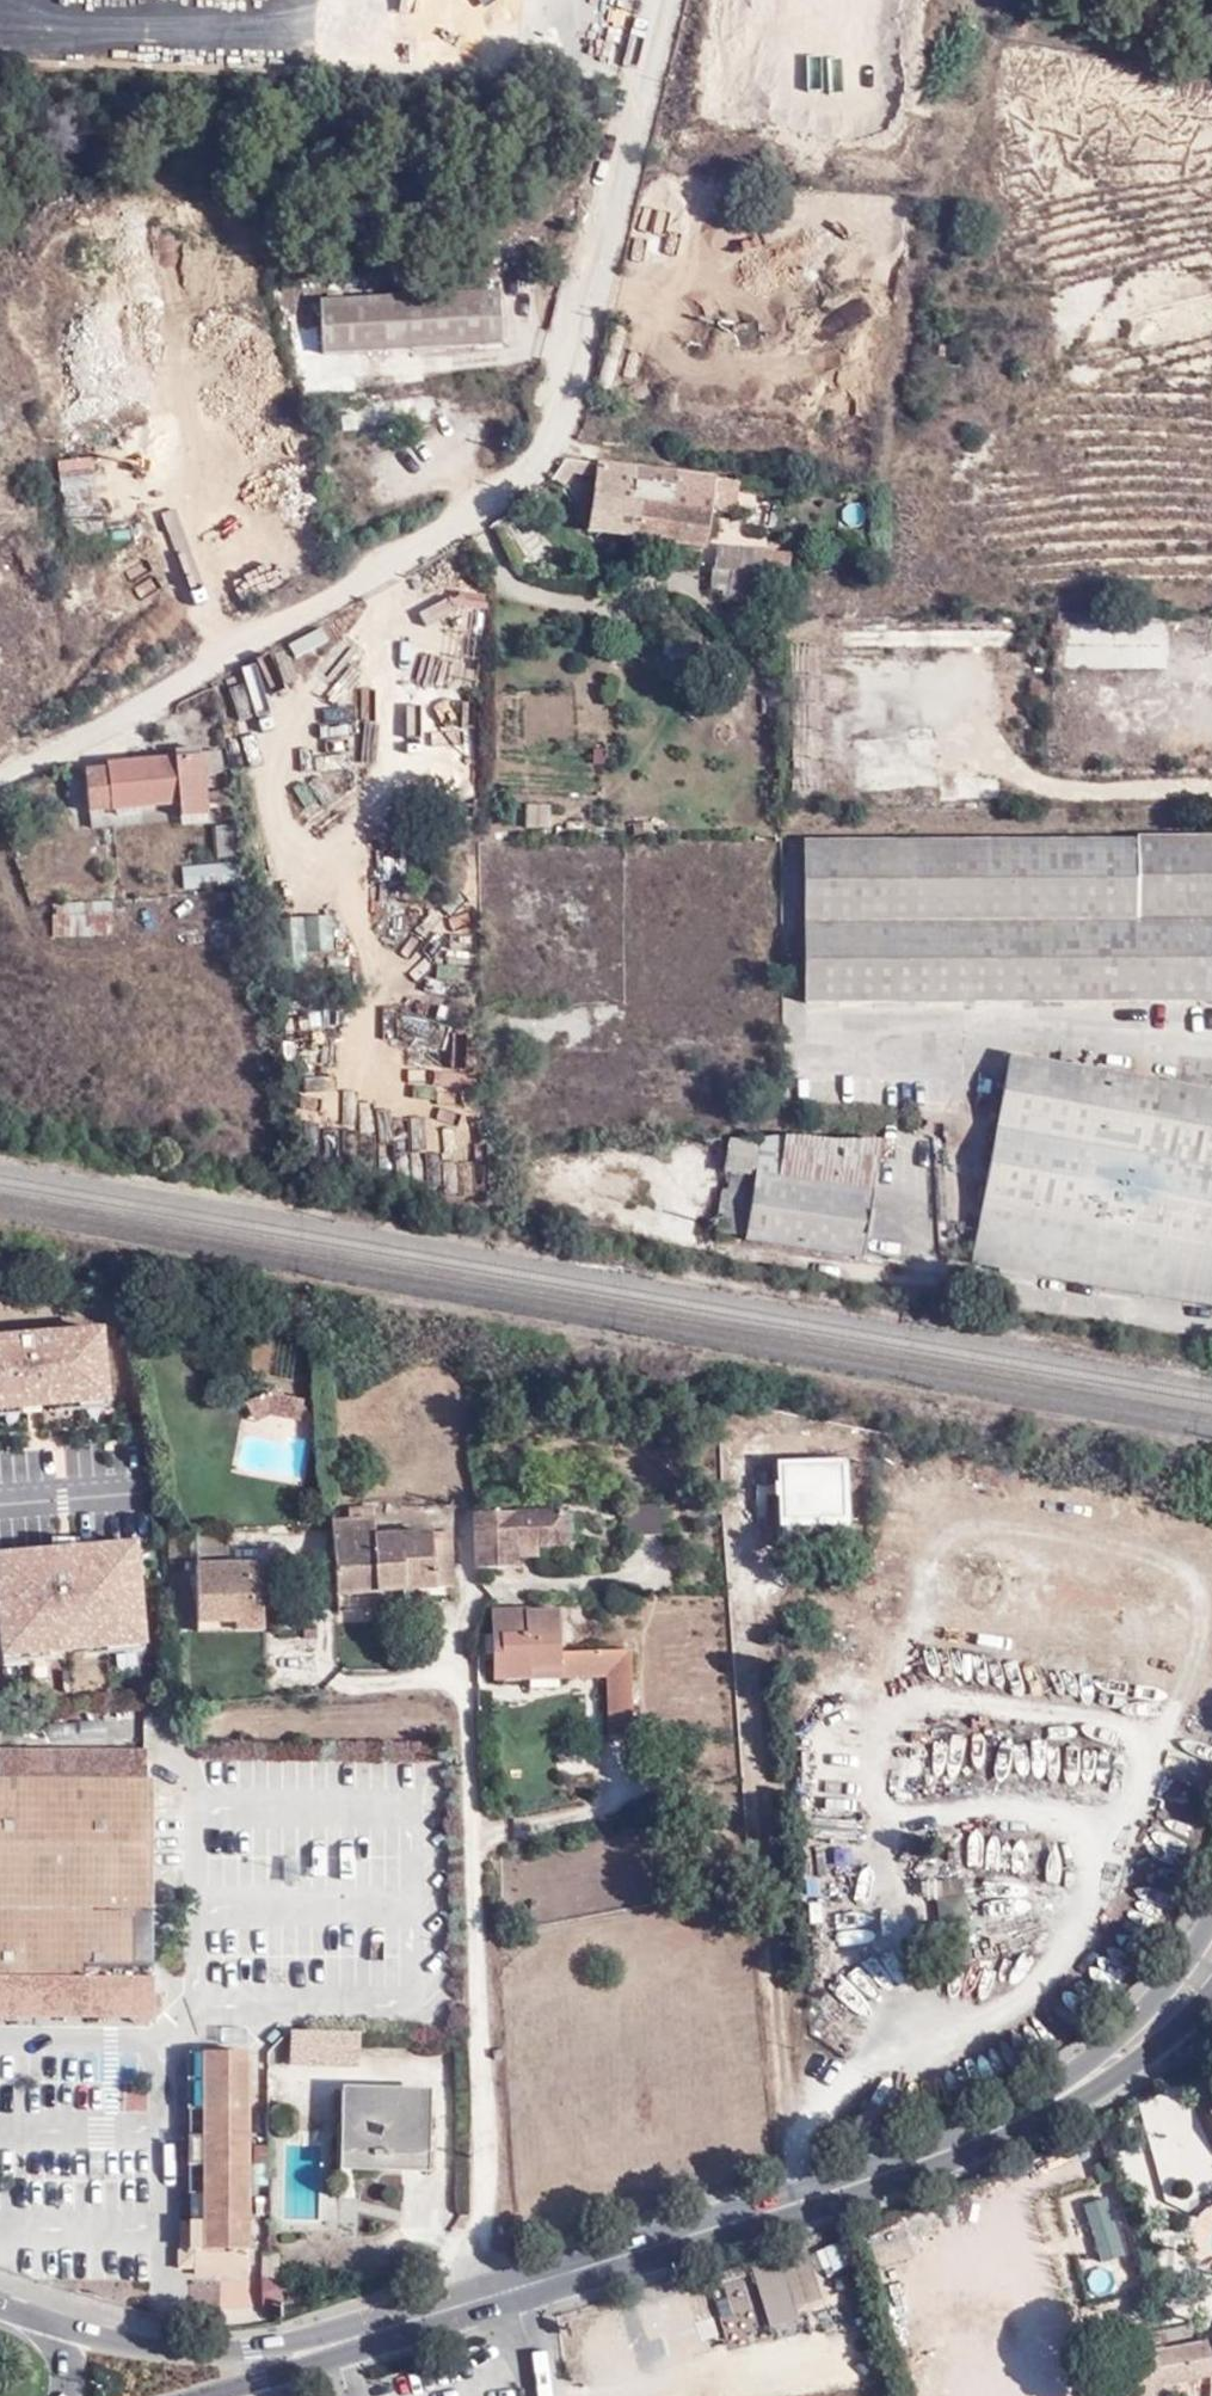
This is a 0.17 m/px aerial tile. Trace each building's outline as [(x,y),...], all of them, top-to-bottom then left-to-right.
[(1089,57),(1089,92),(1107,92),(1107,57),(1089,57)] [(1159,107),(1166,71),(1135,65),(1128,102),(1159,107)] [(497,295),(326,308),(328,357),(500,342),(497,295)] [(97,507),(92,455),(62,457),(67,510),(97,507)] [(618,474),(632,476),(630,469),(614,468),(618,474)] [(629,506),(632,476),(618,474),(592,472),(587,534),(633,540),(638,507),(629,506)] [(671,478),(632,476),(629,506),(638,507),(633,540),(666,544),(671,478)] [(671,478),(666,544),(701,549),(702,539),(717,540),(719,526),(704,524),(708,481),(671,478)] [(769,574),(705,565),(703,586),(713,587),(711,598),(726,599),(726,595),(738,597),(737,609),(765,612),(769,574)] [(827,796),(827,651),(790,651),(791,797),(827,796)] [(931,745),(860,746),(861,793),(932,792),(931,745)] [(186,816),(188,833),(239,829),(234,796),(211,798),(210,783),(232,781),(230,764),(110,777),(111,785),(83,788),(89,826),(107,825),(106,823),(186,816)] [(1002,769),(939,768),(939,797),(1002,798),(1002,769)] [(89,826),(91,842),(188,833),(186,816),(106,823),(107,825),(89,826)] [(800,856),(799,1015),(1132,1011),(1211,1010),(1211,849),(1068,853),(800,856)] [(229,863),(184,866),(185,886),(231,883),(229,863)] [(113,933),(112,898),(52,899),(53,935),(113,933)] [(325,1086),(345,1070),(335,1058),(315,1074),(325,1086)] [(1011,1065),(977,1269),(1211,1311),(1211,1100),(1011,1065)] [(730,1193),(719,1192),(717,1237),(863,1261),(883,1144),(728,1141),(721,1172),(732,1174),(730,1193)] [(624,1174),(604,1171),(601,1198),(621,1202),(621,1196),(638,1199),(640,1182),(623,1180),(624,1174)] [(104,1318),(0,1326),(0,1405),(110,1397),(104,1318)] [(266,1393),(245,1404),(256,1423),(269,1416),(299,1422),(303,1400),(266,1393)] [(783,1523),(844,1520),(843,1467),(782,1470),(783,1484),(783,1523)] [(783,1484),(782,1470),(771,1470),(772,1484),(783,1484)] [(335,1522),(338,1596),(381,1594),(377,1539),(375,1510),(351,1511),(352,1521),(335,1522)] [(568,1514),(475,1515),(476,1571),(515,1570),(516,1558),(538,1557),(537,1546),(568,1546),(568,1514)] [(784,1541),(844,1538),(844,1520),(783,1523),(784,1541)] [(228,1554),(227,1527),(192,1529),(192,1556),(228,1554)] [(454,1589),(451,1535),(377,1539),(381,1594),(454,1589)] [(112,1600),(111,1581),(129,1579),(127,1543),(94,1545),(94,1564),(20,1569),(19,1574),(0,1575),(0,1620),(39,1622),(91,1616),(91,1607),(97,1606),(96,1600),(112,1600)] [(193,1625),(258,1624),(257,1563),(191,1566),(193,1625)] [(91,1616),(113,1614),(112,1600),(96,1600),(97,1606),(91,1607),(91,1616)] [(557,1674),(557,1654),(556,1617),(528,1618),(528,1614),(493,1614),(494,1682),(529,1683),(529,1674),(557,1674)] [(40,1634),(39,1622),(0,1620),(0,1636),(40,1634)] [(258,1624),(193,1625),(193,1636),(259,1636),(258,1624)] [(314,1624),(304,1624),(303,1639),(314,1640),(314,1624)] [(557,1654),(557,1674),(557,1681),(605,1679),(630,1677),(629,1652),(557,1654)] [(557,1692),(557,1681),(557,1674),(529,1674),(529,1683),(529,1693),(557,1692)] [(607,1740),(632,1739),(630,1677),(605,1679),(607,1740)] [(125,2012),(125,2020),(133,2027),(148,2026),(158,2015),(159,1980),(151,1980),(152,1779),(144,1779),(144,1753),(0,1752),(0,2012),(125,2012)] [(936,1878),(938,1913),(965,1912),(963,1877),(936,1878)] [(355,2063),(355,2032),(283,2031),(283,2063),(355,2063)] [(245,2057),(188,2057),(193,2271),(248,2271),(245,2057)] [(414,2121),(414,2092),(337,2091),(337,2170),(354,2171),(425,2174),(426,2121),(414,2121)] [(426,2121),(426,2092),(414,2092),(414,2121),(426,2121)] [(1048,2190),(1056,2221),(1096,2211),(1088,2180),(1048,2190)] [(1068,2281),(1080,2315),(1136,2294),(1124,2260),(1068,2281)] [(215,2307),(280,2307),(280,2275),(215,2275),(215,2307)] [(671,2325),(678,2350),(725,2337),(718,2313),(671,2325)] [(1205,2339),(1206,2345),(1147,2359),(1145,2351),(1111,2358),(1120,2395),(1157,2395),(1163,2395),(1160,2384),(1211,2373),(1211,2338),(1205,2339)]
